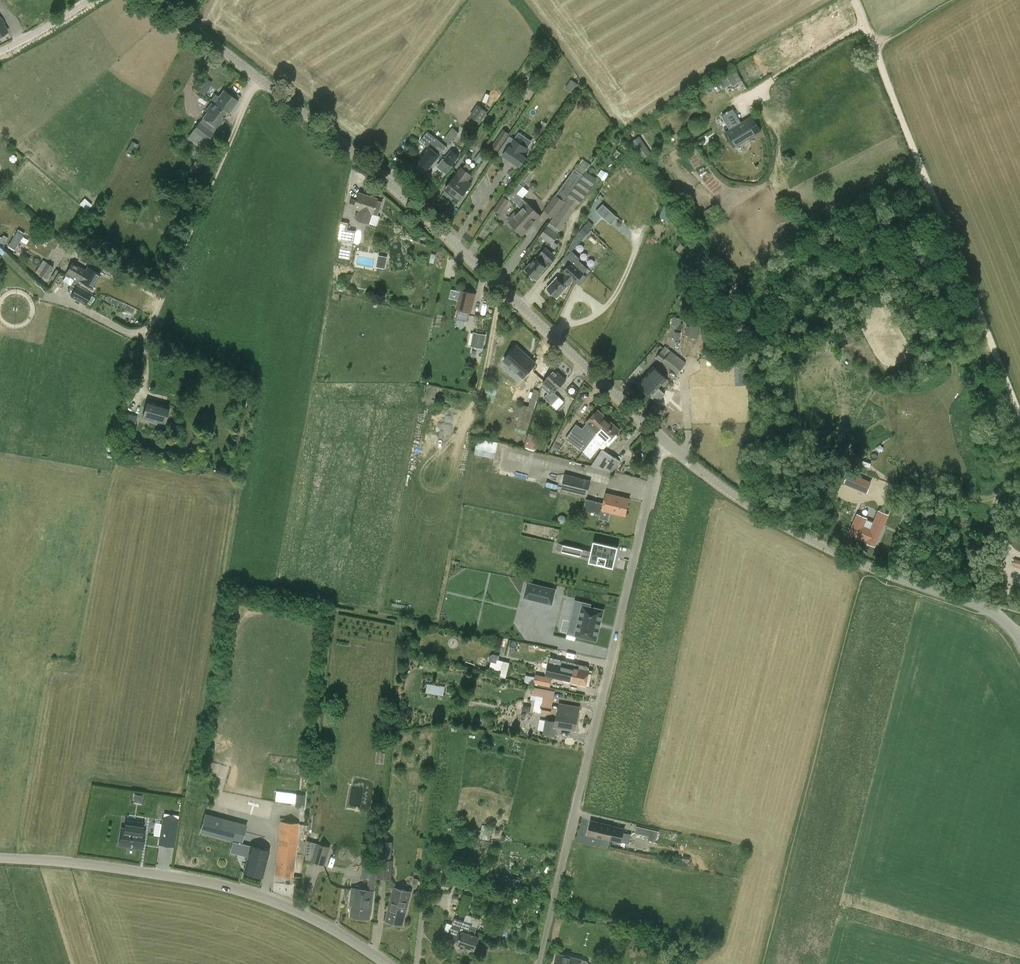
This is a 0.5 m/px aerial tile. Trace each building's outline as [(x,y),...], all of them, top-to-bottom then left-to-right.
[(733,86),(742,81),(736,71),(719,81),(723,89),(731,84),(733,86)] [(565,88),(572,93),(578,84),(579,81),(575,78),(573,80),(571,79),(565,88)] [(205,146),(217,130),(224,121),(222,119),(225,115),(227,117),(238,101),(223,90),(192,131),(201,138),(198,141),(205,146)] [(477,105),(469,116),(480,123),(482,120),(484,121),(488,116),(486,115),(488,112),(477,105)] [(736,116),(726,123),(731,131),(726,134),(734,148),(752,137),(744,123),(742,125),(736,116)] [(453,127),(443,140),(449,144),(459,132),(453,127)] [(503,129),(491,146),(498,151),(510,134),(503,129)] [(426,174),(439,156),(447,146),(428,132),(420,141),(428,147),(414,165),(426,174)] [(527,157),(524,155),(528,148),(510,135),(499,151),(504,154),(503,155),(520,167),(527,157)] [(642,159),(651,153),(640,136),(632,141),(639,151),(637,152),(642,159)] [(127,150),(134,154),(139,145),(132,141),(127,150)] [(434,164),(437,166),(450,149),(447,147),(434,164)] [(460,156),(451,149),(443,159),(451,166),(460,156)] [(543,211),(553,218),(587,172),(591,165),(582,158),(575,169),(556,195),(555,194),(543,211)] [(195,161),(188,172),(199,178),(205,167),(195,161)] [(468,172),(472,167),(466,163),(463,168),(462,167),(458,173),(458,172),(445,189),(460,200),(472,183),(468,180),(472,175),(468,172)] [(597,179),(587,172),(553,218),(540,236),(552,245),(559,234),(558,233),(560,230),(561,231),(566,224),(565,223),(578,204),(579,205),(597,179)] [(505,193),(503,197),(494,211),(500,215),(510,201),(509,200),(510,199),(521,210),(509,222),(522,235),(539,217),(526,203),(527,203),(522,198),(529,191),(519,183),(509,195),(505,193)] [(349,207),(354,209),(359,210),(358,213),(356,213),(354,218),(356,219),(370,224),(373,214),(378,199),(359,193),(357,200),(352,198),(349,207)] [(603,204),(596,211),(610,224),(617,217),(603,204)] [(666,205),(660,216),(670,221),(676,209),(666,205)] [(341,222),(338,239),(354,242),(356,231),(347,230),(348,223),(341,222)] [(589,222),(578,234),(582,237),(590,228),(593,225),(589,222)] [(15,232),(9,242),(7,246),(13,250),(15,246),(23,233),(17,230),(15,232)] [(536,279),(546,268),(556,257),(545,247),(525,269),(536,279)] [(43,260),(35,272),(46,279),(54,267),(43,260)] [(556,298),(567,287),(572,281),(575,284),(585,273),(572,262),(562,272),(565,275),(560,281),(557,278),(546,289),(556,298)] [(65,275),(68,277),(69,278),(69,277),(74,280),(72,282),(91,293),(94,288),(93,287),(100,275),(87,267),(85,271),(72,263),(65,275)] [(92,294),(91,293),(72,282),(70,286),(67,291),(72,294),(71,296),(85,305),(86,303),(90,305),(94,297),(91,295),(92,294)] [(456,309),(459,309),(456,319),(467,321),(470,312),(471,312),(475,294),(460,291),(456,309)] [(690,323),(689,337),(698,339),(700,324),(690,323)] [(483,349),(486,334),(474,332),(471,346),(483,349)] [(665,346),(656,357),(662,362),(677,374),(686,363),(671,350),(671,351),(665,346)] [(517,347),(505,360),(524,378),(536,365),(517,347)] [(746,360),(734,361),(734,367),(738,366),(739,385),(748,385),(746,360)] [(637,385),(651,397),(667,379),(653,367),(637,385)] [(543,382),(542,387),(548,393),(544,397),(545,399),(552,405),(557,409),(564,402),(559,397),(554,392),(566,380),(555,370),(543,382)] [(498,388),(487,384),(484,392),(496,396),(498,388)] [(539,391),(534,389),(533,392),(530,392),(528,397),(531,398),(529,406),(527,406),(520,429),(517,428),(517,431),(526,434),(526,431),(527,431),(539,391)] [(169,406),(147,400),(142,419),(164,425),(169,406)] [(566,439),(583,451),(597,433),(609,420),(598,410),(586,422),(586,423),(582,429),(576,425),(566,439)] [(618,436),(616,435),(620,430),(609,420),(597,433),(583,451),(583,452),(590,458),(603,442),(608,447),(618,436)] [(529,433),(525,447),(536,450),(540,437),(529,433)] [(477,437),(475,448),(496,452),(498,442),(477,437)] [(620,461),(602,449),(591,466),(613,472),(620,461)] [(866,492),(871,482),(849,473),(844,483),(866,492)] [(560,490),(587,497),(591,480),(564,474),(560,490)] [(608,521),(610,513),(625,516),(629,499),(606,493),(603,503),(586,499),(583,510),(600,514),(599,519),(608,521)] [(875,544),(883,527),(873,523),(870,531),(862,527),(866,519),(866,518),(857,514),(849,532),(875,544)] [(594,542),(590,558),(589,562),(613,568),(618,547),(594,542)] [(580,556),(582,549),(558,543),(556,550),(580,556)] [(555,590),(528,583),(524,597),(552,603),(555,590)] [(595,639),(602,611),(590,608),(590,604),(575,601),(571,620),(579,622),(576,635),(595,639)] [(500,673),(507,674),(510,663),(498,660),(499,656),(493,654),(491,654),(490,655),(489,657),(488,661),(491,662),(490,668),(501,670),(500,673)] [(574,664),(567,662),(558,660),(554,678),(562,680),(563,681),(563,682),(571,684),(571,682),(585,685),(588,670),(588,669),(588,667),(575,664),(574,664)] [(550,687),(552,678),(536,674),(534,683),(550,687)] [(426,693),(444,695),(444,692),(449,692),(450,688),(427,684),(426,693)] [(541,713),(551,714),(555,691),(533,687),(532,693),(531,693),(530,700),(543,702),(541,713)] [(558,711),(556,721),(545,719),(542,734),(556,736),(557,727),(575,730),(578,715),(579,708),(559,704),(558,711)] [(296,793),(295,803),(305,803),(305,793),(296,793)] [(246,857),(243,872),(263,877),(269,850),(261,848),(242,843),(247,824),(223,818),(222,820),(213,818),(213,815),(204,813),(199,832),(232,841),(231,843),(239,844),(236,854),(246,857)] [(299,822),(287,821),(287,819),(281,818),(280,821),(274,876),(294,877),(299,822)] [(173,847),(176,821),(161,819),(158,845),(173,847)] [(118,847),(141,850),(143,833),(141,833),(142,824),(124,821),(122,830),(120,830),(118,847)] [(588,835),(609,840),(621,843),(625,829),(592,821),(588,835)] [(482,825),(480,838),(490,840),(491,831),(492,826),(482,825)] [(658,831),(636,826),(636,827),(634,826),(633,831),(636,832),(635,833),(649,836),(648,840),(656,842),(658,831)] [(392,861),(390,860),(391,843),(382,842),(381,860),(379,860),(378,878),(390,879),(392,861)] [(310,861),(324,866),(330,847),(315,843),(310,861)] [(370,918),(374,890),(377,865),(364,863),(362,876),(369,877),(368,889),(352,887),(350,902),(352,902),(350,916),(370,918)] [(499,877),(498,884),(519,887),(520,880),(499,877)] [(458,914),(468,917),(470,911),(467,910),(472,896),(470,895),(472,890),(465,887),(463,893),(465,894),(458,914)] [(402,925),(410,892),(395,888),(387,921),(402,925)] [(474,950),(479,937),(475,935),(477,928),(472,927),(473,924),(455,918),(452,927),(449,938),(459,941),(458,945),(474,950)] [(586,961),(581,959),(557,953),(555,963),(586,963),(586,961)]
